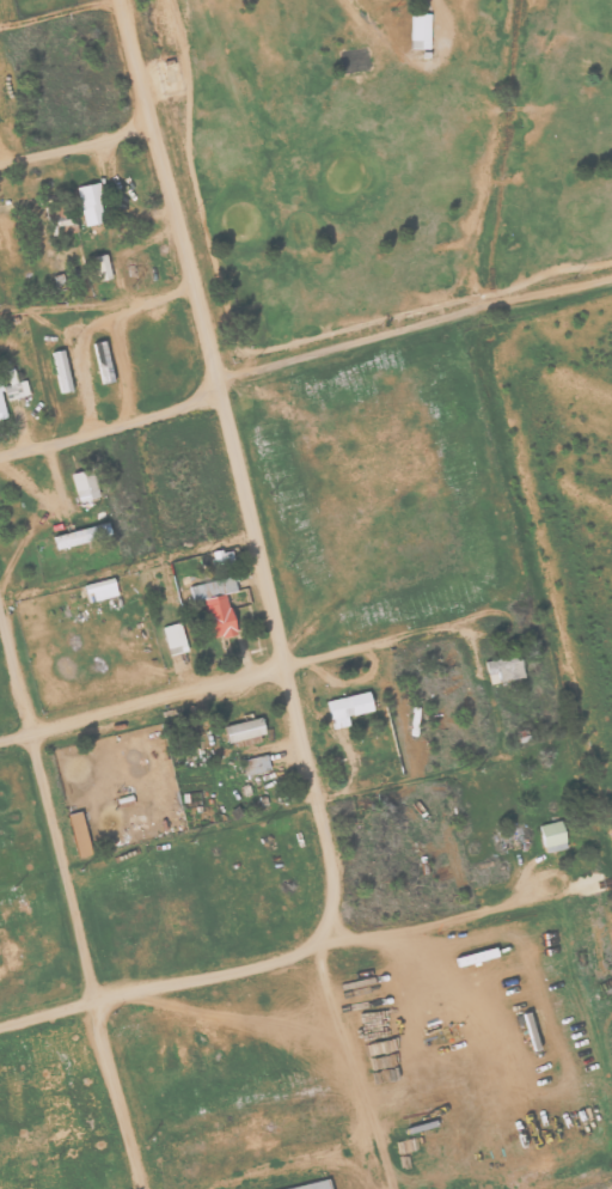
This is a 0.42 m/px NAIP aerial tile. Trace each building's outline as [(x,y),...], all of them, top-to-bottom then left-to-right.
[(410,49),(428,49),(429,14),(410,14),(410,49)] [(106,221),(96,182),(75,187),(85,226),(106,221)] [(92,257),(96,281),(110,278),(105,254),(92,257)] [(91,344),(101,384),(113,381),(103,341),(91,344)] [(71,391),(62,350),(50,352),(59,393),(71,391)] [(6,416),(3,400),(28,396),(26,380),(16,382),(14,369),(6,370),(8,382),(0,383),(0,417),(6,416)] [(76,502),(97,497),(90,469),(69,474),(76,502)] [(108,536),(104,522),(45,537),(49,550),(108,536)] [(192,586),(206,642),(234,635),(224,594),(235,591),(231,576),(192,586)] [(116,597),(113,578),(83,584),(86,602),(116,597)] [(169,656),(187,651),(179,623),(161,628),(169,656)] [(327,699),(330,729),(348,727),(347,715),(371,712),(369,694),(327,699)] [(222,725),(225,742),(263,736),(260,719),(222,725)] [(245,776),(270,770),(266,754),(241,760),(245,776)] [(78,858),(91,854),(79,811),(66,814),(78,858)] [(537,826),(544,853),(566,848),(559,820),(537,826)] [(325,1178),(279,1188),(328,1188),(325,1178)]
